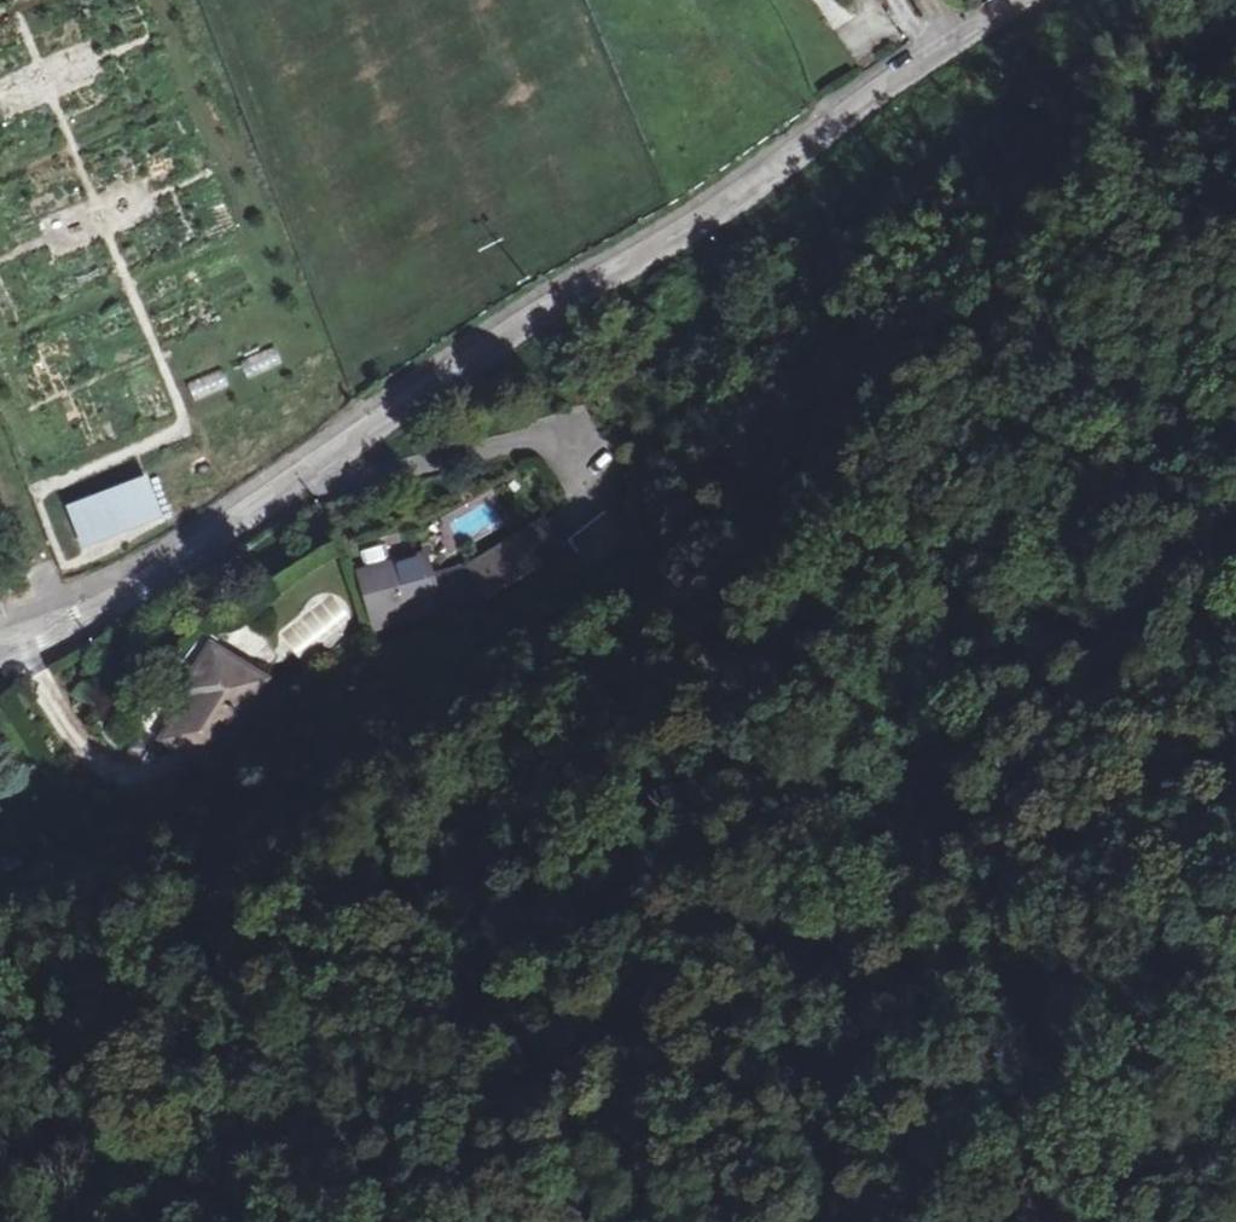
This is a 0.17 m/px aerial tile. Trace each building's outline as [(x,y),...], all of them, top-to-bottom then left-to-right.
[(274,349),(242,362),(247,376),(280,363),(274,349)] [(196,400),(228,386),(221,369),(189,383),(196,400)] [(63,501),(80,548),(164,517),(146,470),(63,501)] [(569,540),(592,570),(627,542),(605,513),(569,540)] [(546,519),(523,533),(527,541),(541,564),(565,550),(546,519)] [(470,568),(474,575),(527,541),(523,533),(469,565),(470,568)] [(527,541),(474,575),(488,597),(541,564),(527,541)] [(379,629),(443,611),(453,608),(452,604),(480,599),(479,592),(468,576),(435,583),(433,575),(428,558),(364,576),(379,629)] [(470,568),(433,575),(435,583),(468,576),(474,575),(470,568)] [(213,645),(194,677),(202,682),(167,739),(213,768),(267,679),(258,673),(256,670),(213,645)]
